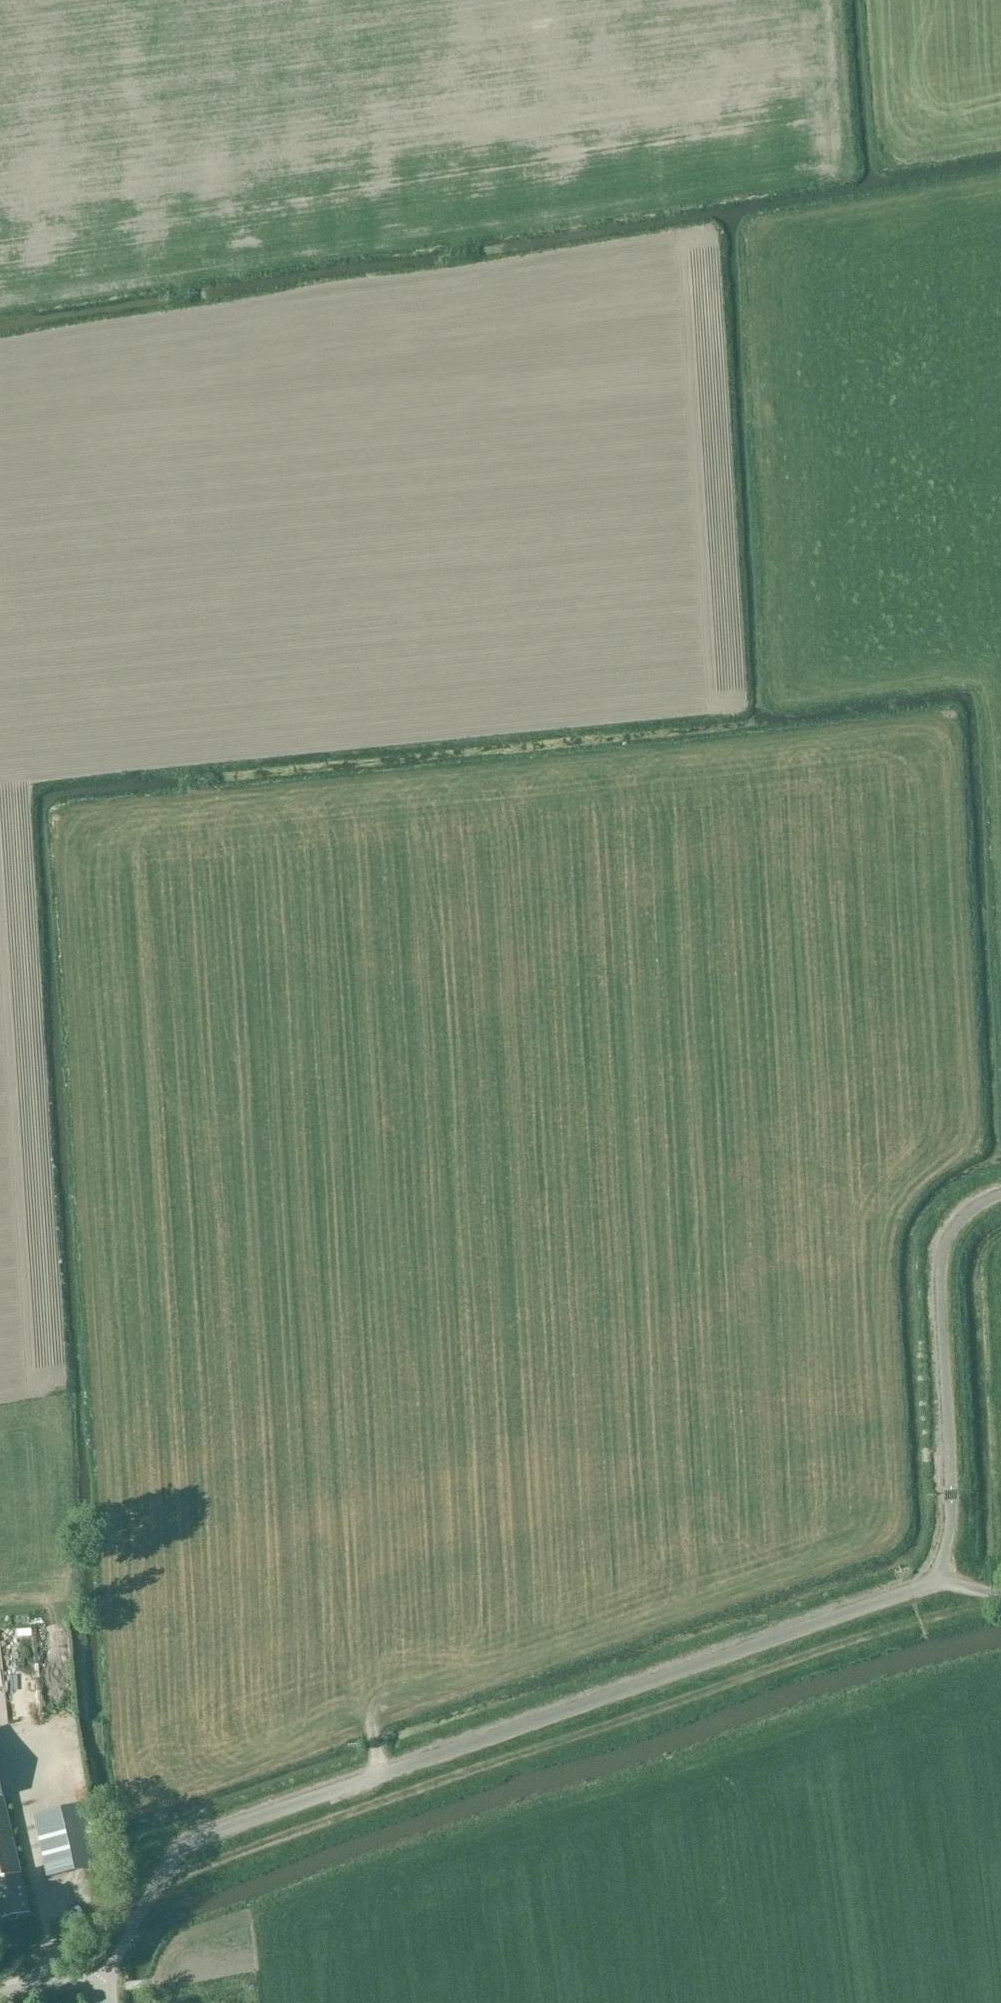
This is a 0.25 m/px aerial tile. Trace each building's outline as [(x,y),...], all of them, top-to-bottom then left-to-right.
[(24,1891),(16,1855),(21,1854),(17,1837),(12,1838),(0,1786),(0,1918),(29,1911),(24,1891)] [(75,1794),(78,1807),(89,1805),(86,1792),(75,1794)] [(33,1817),(47,1878),(102,1866),(89,1805),(33,1817)]
